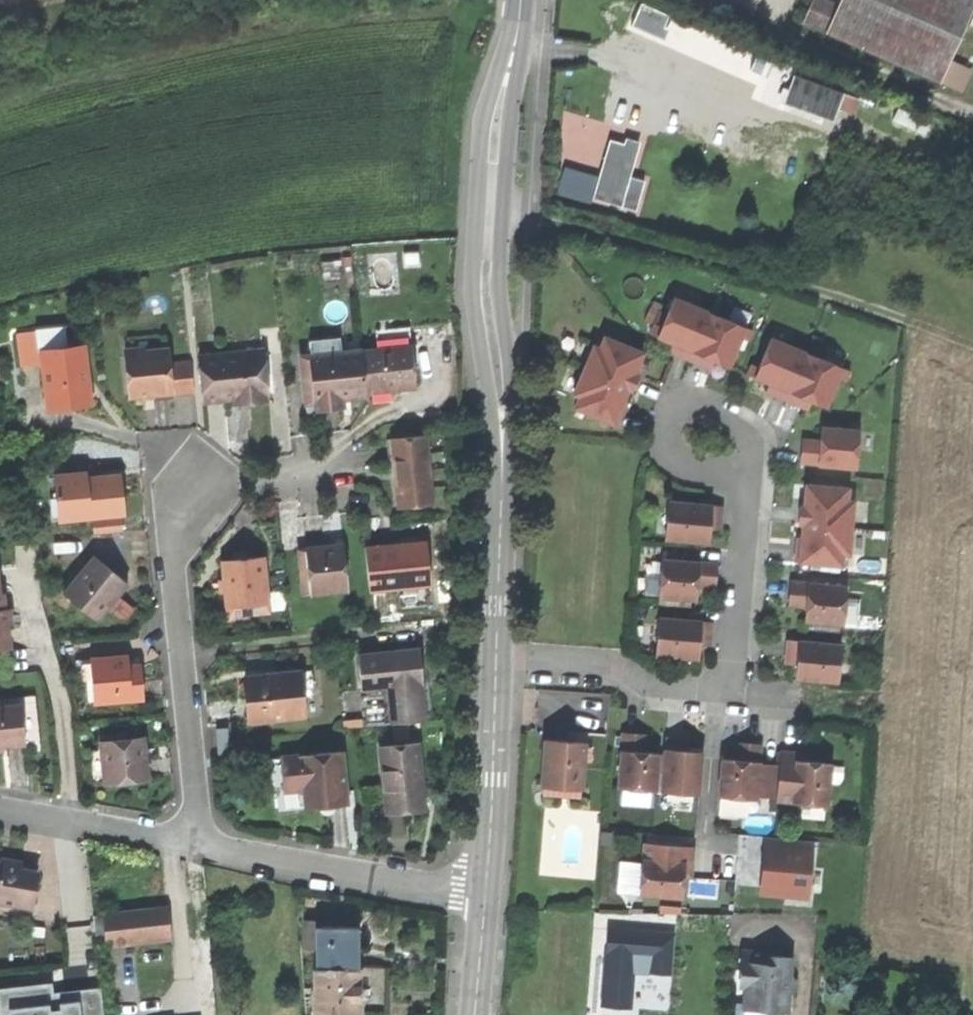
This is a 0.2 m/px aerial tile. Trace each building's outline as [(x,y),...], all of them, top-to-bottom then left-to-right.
[(825,33),(837,5),(825,0),(812,0),(802,23),(825,33)] [(825,33),(940,82),(950,60),(972,7),(972,0),(839,0),(837,5),(825,33)] [(641,3),(631,26),(659,38),(664,27),(669,15),(641,3)] [(669,29),(664,27),(659,38),(664,41),(669,29)] [(972,69),(950,60),(940,82),(963,92),(972,69)] [(788,91),(783,104),(833,122),(838,108),(843,94),(793,76),(788,91)] [(777,101),(783,104),(788,91),(782,88),(777,101)] [(857,99),(843,94),(838,108),(852,113),(857,99)] [(625,138),(624,144),(638,148),(640,142),(625,138)] [(593,198),(621,206),(630,177),(638,148),(624,144),(609,140),(593,198)] [(644,181),(630,177),(621,206),(635,210),(644,181)] [(683,357),(692,361),(711,314),(675,299),(663,328),(656,325),(652,335),(674,344),(681,347),(677,355),(683,357)] [(716,361),(731,367),(743,338),(750,341),(754,331),(711,314),(692,361),(699,364),(706,367),(709,359),(716,361)] [(26,367),(46,365),(44,351),(70,349),(67,328),(23,333),(26,367)] [(638,368),(644,353),(605,337),(601,349),(594,346),(586,368),(584,372),(630,391),(634,392),(637,382),(640,376),(636,374),(638,368)] [(311,341),(312,356),(343,353),(342,338),(331,339),(311,341)] [(782,398),(789,401),(809,355),(772,339),(760,369),(753,366),(750,375),(771,384),(778,387),(775,396),(782,398)] [(671,352),(677,355),(681,347),(674,344),(671,352)] [(87,347),(70,349),(44,351),(46,365),(50,408),(81,405),(94,404),(93,402),(91,402),(87,368),(90,368),(87,347)] [(377,352),(364,353),(368,391),(388,389),(418,386),(414,348),(377,352)] [(153,395),(175,392),(172,367),(170,351),(128,356),(133,398),(153,395)] [(267,351),(225,354),(226,360),(268,357),(267,351)] [(343,353),(312,356),(302,357),(308,412),(326,410),(343,408),(342,399),(369,397),(368,391),(364,353),(364,351),(359,352),(343,353)] [(225,354),(203,356),(207,402),(227,400),(237,399),(269,397),(271,396),(268,357),(226,360),(225,354)] [(813,402),(827,408),(840,378),(847,381),(851,371),(809,355),(789,401),(796,404),(803,407),(806,399),(813,402)] [(712,370),(716,361),(709,359),(706,367),(712,370)] [(172,367),(175,392),(176,394),(196,392),(193,364),(172,367)] [(624,403),(630,391),(584,372),(575,395),(581,397),(577,409),(619,426),(622,418),(625,411),(621,409),(624,403)] [(768,393),(775,396),(778,387),(771,384),(768,393)] [(269,403),(269,397),(237,399),(238,405),(269,403)] [(809,410),(813,402),(806,399),(803,407),(809,410)] [(802,464),(857,469),(862,424),(851,424),(851,431),(823,429),(822,442),(821,449),(803,448),(803,455),(802,464)] [(427,438),(394,441),(397,474),(401,508),(434,505),(427,438)] [(804,441),(803,448),(821,449),(822,442),(804,441)] [(61,521),(128,514),(125,489),(124,476),(90,479),(82,480),(81,474),(57,477),(61,521)] [(800,524),(804,525),(852,529),(855,502),(849,501),(849,488),(808,485),(806,500),(806,507),(801,507),(800,517),(800,524)] [(702,505),(670,502),(667,539),(710,543),(711,530),(712,523),(722,523),(723,515),(724,507),(702,505)] [(125,532),(123,518),(96,520),(98,535),(125,532)] [(797,563),(843,566),(844,554),(850,555),(852,529),(804,525),(803,539),(803,545),(798,545),(798,552),(797,563)] [(433,586),(429,543),(385,548),(367,549),(372,592),(433,586)] [(303,597),(350,591),(347,557),(339,557),(338,547),(319,549),(303,551),(304,558),(299,558),(303,597)] [(345,547),(338,547),(339,557),(347,557),(345,547)] [(236,562),(224,563),(227,591),(229,609),(244,607),(245,615),(265,613),(264,605),(269,604),(265,559),(248,561),(248,554),(235,555),(236,562)] [(63,594),(96,621),(107,608),(118,595),(127,584),(113,572),(94,557),(63,594)] [(717,576),(718,566),(663,560),(660,597),(697,601),(699,587),(699,580),(717,581),(717,576)] [(716,588),(717,581),(699,580),(699,587),(716,588)] [(807,621),(844,624),(847,588),(792,583),(791,592),(791,599),(808,600),(808,608),(807,621)] [(431,592),(402,595),(403,608),(432,605),(431,592)] [(134,609),(118,595),(107,608),(120,619),(128,617),(134,609)] [(790,607),(808,608),(808,600),(791,599),(790,607)] [(10,648),(7,620),(6,608),(1,609),(0,609),(0,649),(10,648)] [(713,632),(713,623),(696,622),(660,619),(660,624),(657,656),(700,659),(701,645),(701,638),(712,639),(713,632)] [(711,646),(712,639),(701,638),(701,645),(711,646)] [(797,679),(839,682),(842,645),(789,641),(788,651),(788,657),(798,658),(798,665),(797,679)] [(421,649),(361,656),(362,673),(364,692),(388,690),(392,726),(428,722),(421,649)] [(787,664),(798,665),(798,658),(788,657),(787,664)] [(95,703),(145,699),(144,685),(142,666),(130,667),(129,661),(82,665),(85,684),(94,683),(95,703)] [(250,724),(306,717),(303,691),(316,690),(315,672),(247,679),(248,699),(250,724)] [(0,699),(0,709),(21,707),(25,745),(32,744),(40,743),(35,696),(0,699)] [(25,745),(21,707),(0,709),(0,747),(25,745)] [(585,743),(583,762),(590,762),(592,733),(577,732),(576,742),(585,743)] [(657,792),(660,754),(646,753),(639,752),(640,735),(632,734),(624,733),(620,789),(657,792)] [(647,735),(640,735),(639,752),(646,753),(647,735)] [(105,749),(108,782),(108,784),(148,780),(147,770),(146,755),(140,756),(138,738),(104,741),(105,749)] [(663,792),(700,795),(703,753),(689,752),(682,751),(683,740),(675,740),(667,739),(663,792)] [(585,743),(576,742),(570,742),(545,740),(542,781),(582,784),(583,762),(585,743)] [(690,741),(683,740),(682,751),(689,752),(690,741)] [(417,743),(380,747),(386,806),(423,802),(420,778),(417,743)] [(739,743),(737,761),(745,762),(746,744),(739,743)] [(737,761),(724,760),(720,797),(757,800),(758,796),(778,797),(781,766),(761,764),(762,745),(754,744),(746,744),(745,762),(737,761)] [(96,783),(108,782),(105,749),(92,750),(96,783)] [(342,751),(282,757),(285,791),(299,789),(305,788),(307,808),(347,804),(342,751)] [(782,753),(781,766),(778,797),(778,802),(828,806),(832,764),(811,762),(804,762),(804,755),(793,754),(782,753)] [(285,791),(282,757),(270,758),(276,811),(307,808),(305,788),(299,789),(285,791)] [(424,810),(423,802),(386,806),(387,814),(424,810)] [(604,832),(601,831),(600,846),(602,846),(611,846),(612,832),(604,832)] [(787,890),(807,891),(812,842),(769,838),(768,851),(764,894),(787,895),(787,890)] [(685,870),(693,870),(694,857),(695,848),(645,844),(641,895),(683,898),(685,877),(685,870)] [(30,909),(37,872),(21,869),(22,864),(10,861),(5,864),(2,865),(0,865),(0,903),(30,909)] [(171,937),(167,907),(92,916),(95,934),(105,933),(106,944),(171,937)] [(319,947),(319,969),(362,969),(362,956),(362,946),(357,946),(357,928),(321,928),(321,922),(308,921),(307,947),(319,947)] [(601,1007),(630,1009),(632,972),(671,975),(671,973),(674,933),(607,928),(601,1007)] [(96,946),(106,944),(105,933),(95,934),(96,946)] [(776,1012),(789,1013),(790,996),(796,989),(796,984),(792,977),(793,959),(772,958),(772,954),(742,952),(741,979),(747,988),(746,1004),(762,1005),(767,1011),(776,1012)] [(361,1000),(362,969),(319,969),(319,989),(313,989),(312,976),(304,975),(308,1014),(361,1014),(361,1000)] [(6,990),(9,1014),(104,1014),(102,989),(21,998),(20,988),(6,990)]
